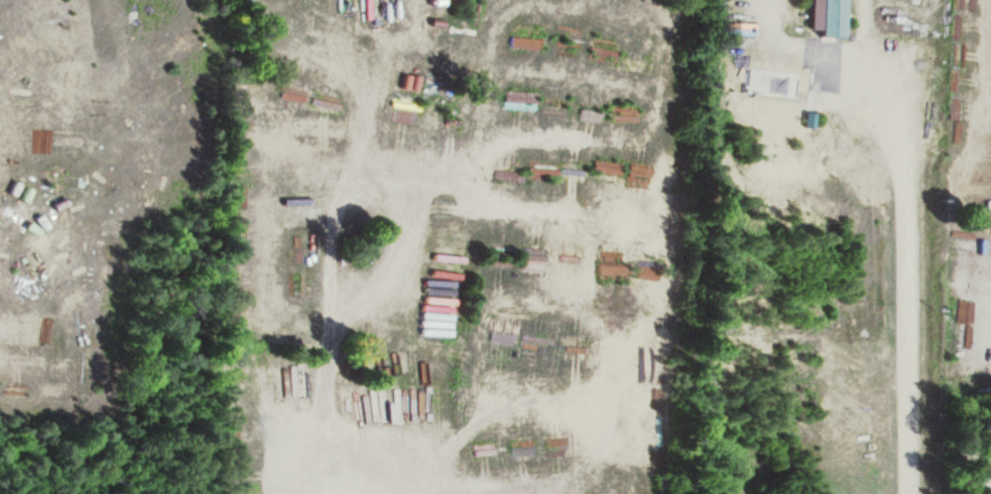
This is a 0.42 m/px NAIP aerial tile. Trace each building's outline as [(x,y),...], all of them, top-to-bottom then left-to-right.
[(369,35),(369,0),(357,0),(357,35),(369,35)] [(817,30),(817,40),(840,41),(841,0),(810,0),(809,30),(817,30)] [(800,71),(742,66),(739,97),(798,102),(800,71)] [(627,277),(627,266),(597,266),(597,277),(627,277)] [(536,439),(504,446),(508,463),(539,456),(536,439)] [(499,445),(486,447),(486,444),(467,446),(469,461),(501,456),(499,445)]
